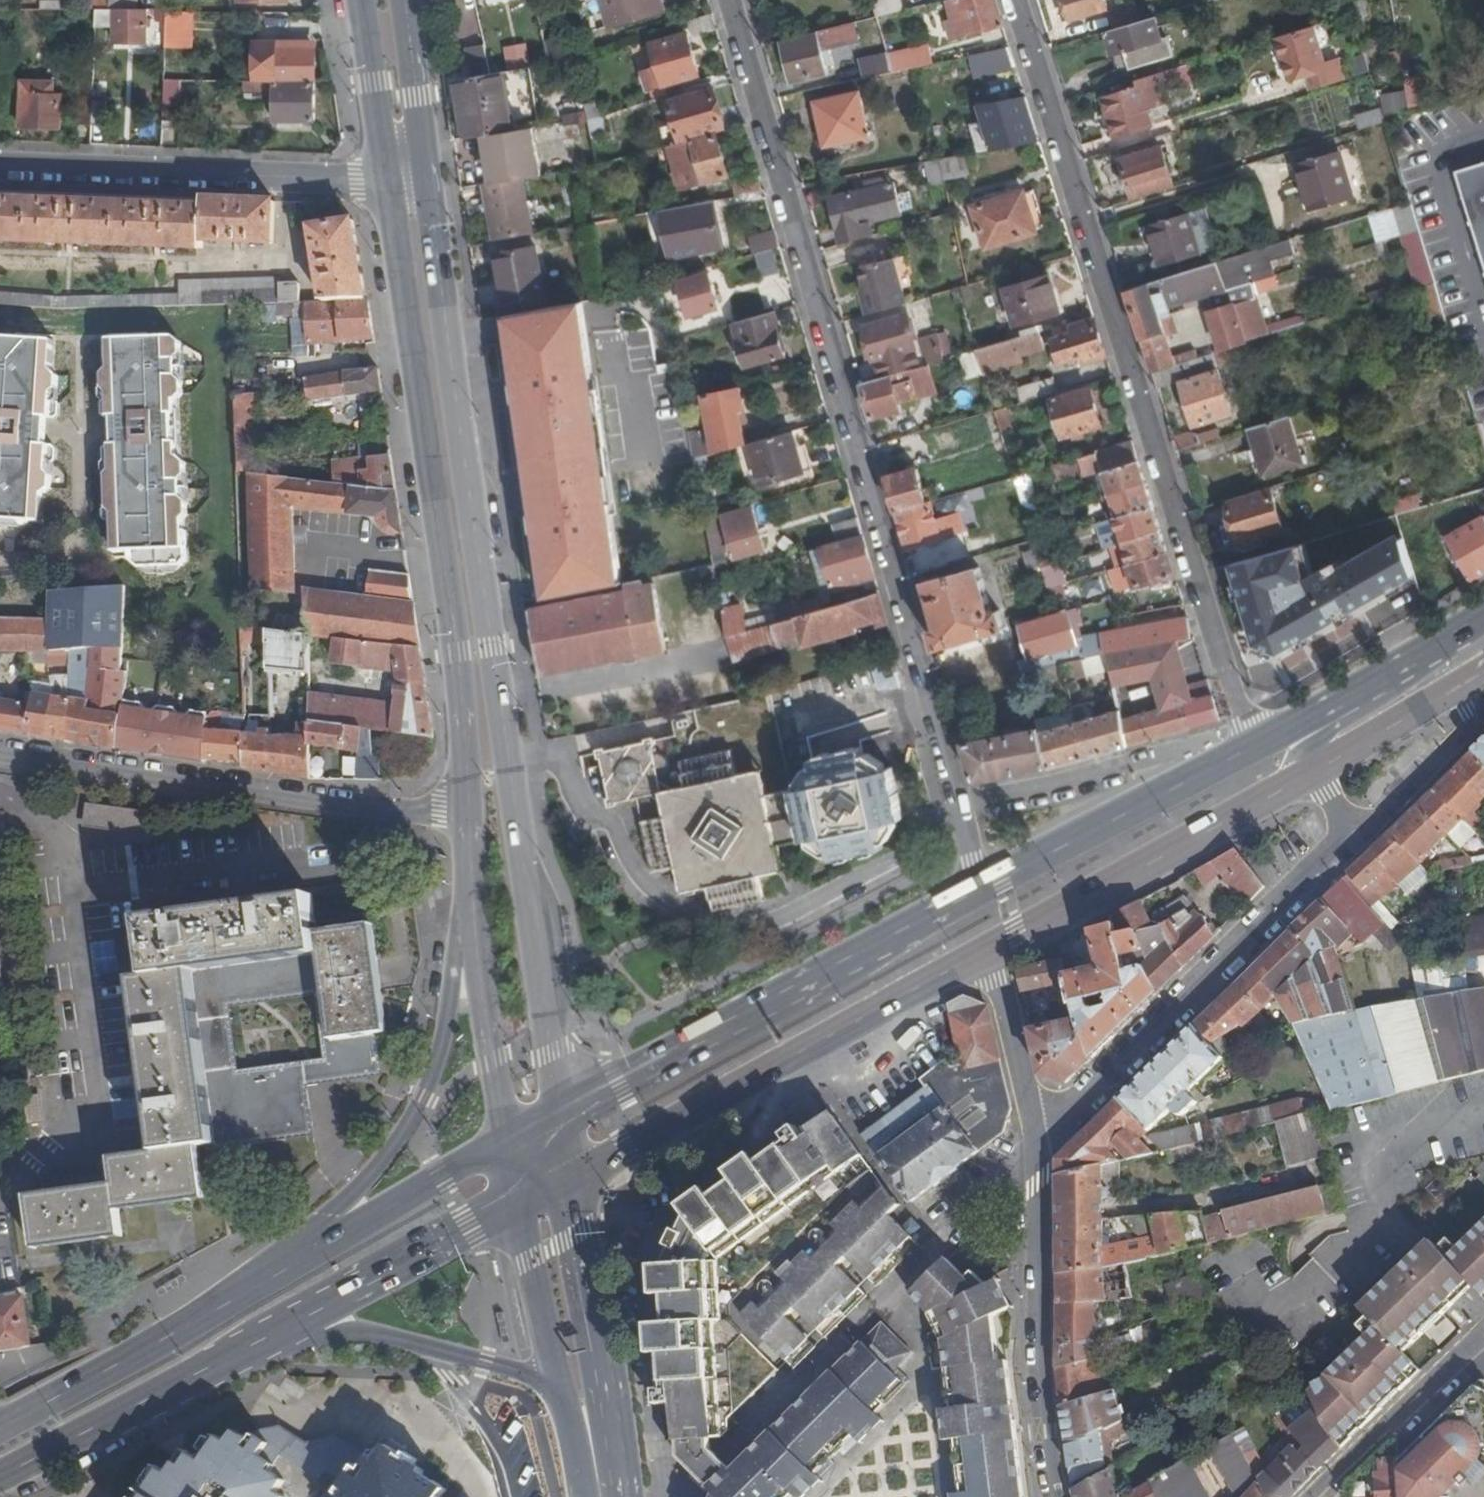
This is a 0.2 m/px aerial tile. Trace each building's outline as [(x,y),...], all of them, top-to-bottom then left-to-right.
[(92,9),(97,9),(108,9),(112,9),(111,0),(92,0),(92,9)] [(112,9),(125,9),(137,9),(137,0),(111,0),(112,9)] [(609,24),(665,8),(663,0),(602,0),(609,24)] [(875,16),(902,9),(900,0),(871,0),(875,16)] [(952,19),(947,20),(952,38),(1003,25),(995,0),(946,0),(952,19)] [(1070,19),(1107,8),(1104,0),(1064,0),(1070,19)] [(1108,15),(1113,28),(1138,21),(1134,7),(1108,15)] [(112,9),(108,9),(108,27),(114,27),(114,21),(124,22),(125,9),(112,9)] [(147,9),(137,9),(125,9),(124,22),(114,21),(114,27),(114,42),(148,42),(147,9)] [(166,9),(155,9),(156,22),(166,22),(167,12),(166,9)] [(165,47),(193,48),(194,12),(167,12),(166,22),(165,47)] [(1161,37),(1153,16),(1138,21),(1113,28),(1106,31),(1112,53),(1124,49),(1129,67),(1173,53),(1167,35),(1161,37)] [(853,22),(818,31),(818,33),(784,42),(794,81),(829,72),(823,47),(856,38),(853,22)] [(1310,76),(1315,88),(1345,79),(1338,58),(1324,61),(1315,26),(1276,38),(1288,81),(1304,77),(1310,76)] [(698,73),(687,33),(651,42),(657,68),(644,72),(650,98),(667,92),(665,84),(698,73)] [(558,38),(544,41),(548,60),(557,57),(562,55),(558,38)] [(462,45),(468,78),(490,74),(483,41),(462,45)] [(508,67),(529,64),(527,44),(505,46),(508,67)] [(1009,46),(971,54),(975,75),(1016,67),(1009,46)] [(275,80),(317,81),(317,48),(277,47),(276,62),(256,62),(257,80),(265,80),(275,80)] [(888,57),(891,71),(908,68),(931,62),(927,48),(888,57)] [(857,59),(861,78),(891,71),(888,57),(886,52),(857,59)] [(1353,77),(1370,72),(1365,58),(1349,64),(1353,77)] [(504,79),(503,72),(490,74),(468,78),(454,80),(463,138),(483,135),(490,134),(511,132),(511,125),(536,121),(529,75),(504,79)] [(1160,73),(1135,80),(1137,87),(1103,98),(1115,139),(1150,128),(1145,108),(1169,101),(1160,73)] [(77,124),(93,124),(94,97),(94,75),(78,74),(77,124)] [(1304,77),(1309,91),(1315,88),(1310,76),(1304,77)] [(164,79),(162,120),(179,121),(180,80),(177,80),(164,79)] [(257,80),(244,81),(244,91),(264,91),(265,80),(257,80)] [(316,121),(317,81),(275,80),(275,120),(316,121)] [(53,83),(23,81),(20,127),(61,129),(62,94),(53,94),(53,83)] [(668,146),(679,142),(678,139),(723,126),(712,89),(669,101),(674,122),(660,128),(666,146),(668,146)] [(814,101),(823,146),(867,137),(858,92),(814,101)] [(1038,140),(1026,96),(979,105),(984,122),(991,149),(1038,140)] [(94,97),(93,124),(105,125),(106,98),(94,97)] [(588,123),(600,119),(596,102),(584,105),(588,123)] [(1383,115),(1410,111),(1409,102),(1381,108),(1383,115)] [(1383,115),(1381,108),(1359,116),(1362,128),(1385,121),(1383,115)] [(604,136),(600,119),(588,123),(591,139),(604,136)] [(991,149),(984,122),(973,125),(980,151),(991,149)] [(538,177),(532,129),(511,132),(490,134),(493,160),(487,160),(490,184),(526,179),(538,177)] [(490,134),(483,135),(487,160),(493,160),(490,134)] [(693,141),(692,138),(679,142),(668,146),(680,188),(727,175),(714,135),(693,141)] [(1121,159),(1132,197),(1171,185),(1159,148),(1121,159)] [(1297,163),(1311,211),(1353,198),(1338,150),(1297,163)] [(968,154),(939,159),(944,178),(972,172),(968,154)] [(931,161),(924,162),(930,188),(945,185),(944,178),(939,159),(931,161)] [(1457,169),(1472,217),(1469,218),(1470,223),(1473,222),(1483,258),(1483,161),(1457,169)] [(829,198),(840,243),(871,234),(868,221),(900,214),(893,183),(885,184),(884,177),(861,182),(863,190),(829,198)] [(486,184),(496,240),(535,232),(526,179),(490,184),(486,184)] [(974,208),(987,247),(1036,232),(1023,192),(974,208)] [(0,199),(0,241),(204,248),(203,242),(274,244),(274,203),(203,199),(202,207),(0,199)] [(703,209),(702,202),(675,207),(677,215),(655,220),(658,234),(665,233),(670,257),(721,245),(712,207),(703,209)] [(1435,282),(1410,202),(1395,206),(1418,286),(1435,282)] [(1148,224),(1161,266),(1200,254),(1186,213),(1148,224)] [(368,300),(354,222),(364,300),(323,300),(299,301),(281,303),(281,315),(295,315),(295,310),(305,310),(306,342),(373,339),(368,300)] [(364,300),(354,222),(312,226),(323,300),(364,300)] [(754,254),(779,246),(775,232),(749,240),(754,254)] [(1277,243),(1126,290),(1152,369),(1175,362),(1173,355),(1160,316),(1170,313),(1167,304),(1176,302),(1179,309),(1210,300),(1210,294),(1226,290),(1235,287),(1232,277),(1224,280),(1222,275),(1294,253),(1290,239),(1277,243)] [(497,253),(506,301),(547,296),(538,247),(497,253)] [(776,250),(758,255),(764,279),(782,273),(776,250)] [(857,290),(863,314),(906,303),(893,259),(857,269),(862,288),(857,290)] [(680,281),(689,314),(719,307),(708,273),(680,281)] [(1004,286),(1015,322),(1059,311),(1049,274),(1004,286)] [(0,293),(0,306),(58,312),(147,308),(232,303),(246,304),(247,304),(281,303),(299,301),(296,283),(279,284),(279,277),(201,280),(201,293),(57,298),(0,293)] [(1249,282),(1235,287),(1226,290),(1230,304),(1232,303),(1236,313),(1258,307),(1249,282)] [(1428,317),(1445,313),(1435,282),(1418,287),(1428,317)] [(1230,304),(1226,290),(1210,294),(1210,300),(1211,309),(1230,304)] [(585,301),(510,314),(549,597),(624,583),(585,301)] [(246,304),(232,303),(232,319),(248,319),(246,304)] [(1264,328),(1258,307),(1236,313),(1232,303),(1230,304),(1211,309),(1208,310),(1221,348),(1244,341),(1253,338),(1251,332),(1264,328)] [(975,349),(967,326),(932,335),(924,309),(862,327),(877,378),(927,363),(975,349)] [(784,355),(773,312),(733,324),(743,366),(784,355)] [(1301,316),(1264,328),(1251,332),(1253,338),(1302,322),(1301,316)] [(1071,326),(1070,322),(1051,327),(1055,338),(1055,343),(1060,362),(1082,355),(1084,361),(1106,354),(1094,319),(1071,326)] [(669,325),(674,340),(685,337),(682,322),(669,325)] [(1016,331),(1018,337),(1037,332),(1040,331),(1039,325),(1016,331)] [(1018,337),(975,349),(981,370),(1019,359),(1019,354),(1041,346),(1037,332),(1018,337)] [(151,563),(151,573),(154,573),(154,580),(162,580),(161,573),(180,573),(186,567),(186,537),(182,537),(182,526),(187,523),(186,509),(182,504),(182,484),(186,481),(186,467),(181,463),(180,403),(184,399),(184,385),(179,381),(180,361),(184,357),(184,345),(177,340),(148,341),(149,403),(151,563)] [(57,378),(51,376),(54,344),(0,341),(0,534),(18,536),(30,529),(40,529),(43,502),(48,497),(51,492),(52,486),(50,480),(47,478),(47,470),(53,469),(54,468),(55,455),(51,453),(46,453),(48,427),(55,426),(56,426),(56,410),(51,409),(52,401),(56,399),(57,378)] [(139,574),(151,573),(151,563),(149,403),(148,341),(113,343),(113,371),(109,371),(104,376),(105,386),(112,389),(110,396),(106,397),(101,402),(102,412),(108,417),(116,416),(117,445),(105,445),(102,451),(102,461),(107,466),(111,466),(111,474),(105,480),(105,511),(112,517),(112,556),(131,555),(132,567),(139,574)] [(1244,341),(1221,348),(1226,363),(1250,356),(1244,341)] [(1175,362),(1152,369),(1157,386),(1179,380),(1194,424),(1231,413),(1211,351),(1188,358),(1175,362)] [(1173,355),(1175,362),(1188,358),(1186,351),(1173,355)] [(927,363),(877,378),(861,382),(870,415),(899,407),(898,400),(934,389),(927,363)] [(381,397),(377,369),(304,378),(304,388),(299,389),(301,403),(306,402),(307,406),(330,403),(330,399),(362,395),(363,399),(381,397)] [(1050,394),(1058,392),(1052,375),(1017,386),(1022,402),(1050,394)] [(289,390),(299,389),(304,388),(304,378),(304,376),(289,379),(289,390)] [(1090,389),(1088,383),(1058,392),(1050,394),(1051,400),(1090,389)] [(691,460),(744,445),(736,406),(743,405),(738,387),(702,394),(709,432),(687,436),(691,460)] [(1101,423),(1090,389),(1051,400),(1062,436),(1101,423)] [(234,444),(255,443),(253,395),(234,396),(234,444)] [(1004,408),(993,411),(999,430),(1009,427),(1004,408)] [(999,430),(993,411),(982,414),(993,452),(1005,449),(999,430)] [(1303,462),(1289,414),(1271,420),(1248,428),(1254,448),(1249,449),(1258,477),(1303,462)] [(1172,437),(1177,450),(1221,436),(1218,428),(1197,434),(1187,432),(1172,437)] [(801,472),(790,432),(748,444),(759,484),(801,472)] [(332,485),(395,492),(387,435),(359,437),(360,457),(343,460),(345,473),(332,475),(332,485)] [(1139,461),(1132,442),(1097,453),(1101,470),(1102,473),(1139,461)] [(234,444),(235,473),(251,475),(256,475),(255,443),(234,444)] [(1101,470),(1097,453),(1081,457),(1084,472),(1085,474),(1101,470)] [(1084,472),(1081,457),(1050,466),(1054,480),(1084,472)] [(1145,484),(1139,461),(1102,473),(1106,489),(1102,490),(1103,496),(1145,484)] [(895,511),(925,503),(916,469),(885,477),(895,511)] [(1032,485),(1028,473),(1014,477),(1027,521),(1039,517),(1031,489),(1032,485)] [(385,534),(402,533),(395,492),(332,485),(256,475),(251,475),(253,588),(293,593),(293,546),(293,527),(293,507),(378,519),(378,524),(385,534)] [(1153,505),(1145,484),(1103,496),(1105,501),(1111,499),(1116,516),(1153,505)] [(1238,539),(1253,536),(1263,533),(1283,526),(1271,489),(1226,502),(1238,539)] [(934,519),(928,503),(925,503),(895,511),(905,548),(958,534),(953,513),(934,519)] [(755,519),(750,505),(722,513),(726,528),(755,519)] [(1159,526),(1153,505),(1116,516),(1121,536),(1159,526)] [(1483,572),(1483,514),(1448,535),(1473,579),(1483,572)] [(1121,536),(1116,516),(1104,519),(1110,544),(1122,540),(1121,536)] [(838,541),(861,534),(857,517),(833,525),(838,541)] [(764,550),(755,519),(726,528),(736,558),(764,550)] [(1167,551),(1159,526),(1121,536),(1122,540),(1129,563),(1167,551)] [(308,527),(293,527),(293,546),(308,547),(308,527)] [(1263,533),(1253,536),(1256,543),(1265,541),(1263,533)] [(846,577),(872,571),(861,534),(838,541),(821,547),(832,588),(848,585),(846,577)] [(1299,543),(1234,562),(1258,641),(1281,650),(1414,572),(1403,536),(1378,544),(1343,564),(1340,558),(1309,575),(1299,543)] [(1052,564),(1043,537),(1033,540),(1035,549),(1040,566),(1041,568),(1052,564)] [(708,543),(710,556),(718,554),(717,542),(708,543)] [(1028,569),(1040,566),(1035,549),(1023,552),(1028,569)] [(1174,573),(1167,551),(1129,563),(1133,576),(1136,585),(1174,573)] [(1133,576),(1129,563),(1117,566),(1122,578),(1133,576)] [(1060,584),(1052,564),(1041,568),(1045,581),(1050,580),(1052,586),(1058,584),(1060,584)] [(928,629),(934,647),(1002,628),(997,609),(991,611),(977,567),(924,582),(936,627),(928,629)] [(337,640),(419,650),(408,576),(367,571),(365,600),(299,592),(304,635),(309,636),(337,640)] [(645,578),(627,582),(629,588),(645,584),(645,578)] [(1100,578),(1082,582),(1086,598),(1104,594),(1100,578)] [(645,584),(629,588),(628,591),(531,609),(543,673),(667,650),(654,583),(645,584)] [(1066,600),(1060,584),(1058,584),(1052,586),(1046,588),(1048,595),(1052,604),(1066,600)] [(51,587),(50,621),(49,650),(66,653),(66,648),(90,648),(90,669),(122,672),(123,585),(51,587)] [(858,625),(886,618),(878,594),(821,609),(795,616),(775,622),(779,637),(780,640),(801,634),(804,646),(859,631),(858,625)] [(795,616),(821,609),(815,594),(791,600),(795,616)] [(1075,635),(1072,626),(1066,605),(1017,618),(1026,649),(1075,635)] [(720,611),(726,636),(745,630),(739,606),(720,611)] [(1107,654),(1191,636),(1187,617),(1082,637),(1087,657),(1107,654)] [(27,650),(49,650),(50,621),(0,620),(0,650),(27,650)] [(728,651),(779,637),(775,622),(745,630),(726,636),(728,651)] [(239,628),(240,644),(265,644),(266,631),(239,628)] [(265,644),(266,671),(308,675),(309,636),(304,635),(266,631),(265,644)] [(1201,659),(1194,635),(1191,636),(1107,654),(1110,671),(1118,711),(1120,720),(1184,702),(1182,695),(1173,665),(1201,659)] [(394,731),(433,736),(419,650),(337,640),(335,663),(399,670),(400,689),(398,706),(394,731)] [(67,686),(70,699),(87,701),(90,669),(90,648),(66,648),(66,653),(67,665),(67,686)] [(49,650),(27,650),(27,663),(67,665),(66,653),(49,650)] [(1110,671),(1107,654),(1087,657),(1082,659),(1084,673),(1085,676),(1110,671)] [(1084,673),(1082,659),(1062,663),(1065,676),(1084,673)] [(1065,676),(1062,663),(1021,671),(1023,679),(1025,684),(1065,676)] [(70,699),(64,740),(116,749),(120,701),(122,672),(90,669),(87,701),(70,699)] [(1188,693),(1182,695),(1184,702),(1120,720),(1125,746),(1219,718),(1207,678),(1187,685),(1188,693)] [(57,697),(70,699),(67,686),(55,683),(55,691),(57,697)] [(34,693),(26,734),(64,740),(70,699),(57,697),(55,691),(31,689),(34,693)] [(1032,708),(1027,690),(1020,692),(1026,709),(1032,708)] [(26,734),(34,693),(26,693),(24,706),(18,705),(0,703),(0,730),(26,734)] [(0,694),(0,703),(18,705),(19,700),(1,697),(1,694),(0,694)] [(309,700),(309,720),(328,722),(331,698),(309,695),(309,700)] [(328,722),(360,727),(367,727),(370,701),(331,698),(328,722)] [(301,726),(308,726),(309,720),(309,700),(301,699),(301,726)] [(120,701),(116,749),(137,752),(137,712),(142,712),(138,705),(120,701)] [(372,728),(394,731),(398,706),(370,701),(367,727),(372,728)] [(137,712),(137,752),(203,762),(204,759),(206,714),(189,712),(184,717),(174,716),(170,709),(155,707),(148,711),(146,712),(142,712),(137,712)] [(1125,746),(1120,720),(1118,711),(1095,717),(1103,752),(1125,746)] [(206,714),(204,759),(243,763),(244,734),(220,730),(221,715),(206,712),(206,714)] [(1084,757),(1103,752),(1095,717),(1076,722),(1084,757)] [(308,726),(309,745),(340,747),(364,750),(365,743),(359,741),(360,727),(328,722),(309,720),(308,726)] [(1084,757),(1076,722),(1038,731),(1047,766),(1084,757)] [(243,763),(242,768),(309,777),(309,745),(308,726),(301,726),(297,726),(296,739),(267,736),(267,731),(257,730),(257,735),(244,734),(243,763)] [(1047,766),(1038,731),(1036,726),(961,741),(973,781),(1047,766)] [(365,743),(364,750),(364,754),(370,754),(372,728),(367,727),(360,727),(359,741),(365,743)] [(769,794),(766,788),(764,784),(751,773),(736,776),(731,750),(680,762),(686,787),(673,789),(661,780),(660,778),(666,773),(667,763),(663,758),(658,755),(654,754),(653,748),(658,747),(656,739),(601,751),(611,795),(611,807),(620,805),(620,801),(655,794),(668,804),(672,816),(647,821),(658,872),(682,867),(684,879),(679,881),(681,889),(687,889),(689,895),(699,893),(698,888),(710,885),(716,911),(767,900),(761,874),(773,872),(784,858),(778,838),(803,834),(793,789),(769,794)] [(1474,752),(1483,763),(1483,742),(1474,752)] [(364,750),(340,747),(342,777),(358,779),(356,755),(364,754),(364,750)] [(813,774),(805,786),(791,787),(793,789),(803,834),(805,840),(819,837),(832,846),(835,858),(887,848),(884,834),(893,821),(903,819),(895,783),(890,767),(880,770),(863,760),(861,747),(809,758),(813,774)] [(1455,770),(1483,798),(1483,763),(1474,752),(1455,770)] [(358,779),(379,780),(378,754),(370,754),(364,754),(356,755),(358,779)] [(1437,788),(1466,818),(1472,813),(1483,803),(1483,798),(1455,770),(1437,788)] [(1437,788),(1420,804),(1449,834),(1461,846),(1477,832),(1466,818),(1437,788)] [(1466,818),(1477,832),(1478,833),(1483,828),(1479,822),(1483,818),(1483,803),(1472,813),(1466,818)] [(1393,832),(1423,863),(1429,872),(1436,870),(1431,861),(1427,855),(1449,834),(1420,804),(1393,832)] [(89,805),(88,822),(112,823),(112,805),(89,805)] [(1393,832),(1348,875),(1363,890),(1375,881),(1383,889),(1394,878),(1399,883),(1408,892),(1429,872),(1423,863),(1393,832)] [(1236,848),(1196,871),(1203,885),(1220,871),(1225,876),(1221,882),(1247,904),(1264,886),(1236,848)] [(1464,854),(1466,865),(1475,864),(1470,852),(1467,853),(1464,854)] [(1431,861),(1436,870),(1453,868),(1466,865),(1464,854),(1431,861)] [(1348,875),(1343,879),(1370,906),(1373,909),(1399,883),(1394,878),(1383,889),(1375,881),(1363,890),(1348,875)] [(1343,879),(1324,899),(1348,926),(1370,906),(1343,879)] [(35,1225),(38,1247),(121,1237),(118,1207),(205,1196),(198,1146),(214,1144),(213,1129),(292,1118),(301,1117),(295,1074),(230,1082),(219,998),(324,985),(336,1070),(378,1065),(372,1035),(377,1034),(370,978),(379,977),(373,925),(318,932),(313,897),(144,918),(151,977),(135,978),(157,1153),(112,1159),(114,1186),(32,1196),(35,1225)] [(1324,899),(1292,931),(1321,959),(1336,949),(1334,938),(1348,926),(1324,899)] [(1152,927),(1141,901),(1113,916),(1118,935),(1131,932),(1152,927)] [(1370,906),(1348,926),(1364,943),(1386,923),(1373,909),(1370,906)] [(1183,968),(1215,936),(1203,914),(1200,916),(1197,911),(1192,915),(1188,910),(1161,926),(1183,968)] [(1131,976),(1124,963),(1142,954),(1131,932),(1118,935),(1113,916),(1092,927),(1101,969),(1076,975),(1073,957),(1060,959),(1060,961),(1067,981),(1073,1002),(1076,1012),(1079,1020),(1092,1058),(1157,994),(1143,969),(1131,976)] [(1461,925),(1465,954),(1483,952),(1483,922),(1461,925)] [(1148,966),(1143,969),(1157,994),(1183,968),(1161,926),(1152,927),(1131,932),(1142,954),(1148,966)] [(1336,949),(1321,959),(1292,931),(1237,984),(1259,1011),(1278,997),(1297,1023),(1360,1012),(1357,1000),(1350,1001),(1336,949)] [(1018,971),(1024,992),(1067,981),(1060,961),(1018,971)] [(1438,975),(1421,978),(1424,993),(1440,990),(1438,975)] [(388,1033),(379,977),(370,978),(377,1034),(388,1033)] [(1237,984),(1193,1026),(1222,1058),(1234,1051),(1220,1037),(1237,1025),(1241,1025),(1259,1011),(1237,984)] [(213,1129),(214,1144),(314,1132),(308,1084),(383,1075),(377,1034),(372,1035),(378,1065),(336,1070),(324,985),(219,998),(230,1082),(295,1074),(301,1117),(292,1118),(213,1129)] [(1330,1106),(1332,1110),(1483,1073),(1483,989),(1469,991),(1415,1001),(1360,1012),(1297,1023),(1294,1024),(1330,1106)] [(966,997),(950,1005),(965,1064),(953,1069),(947,1062),(922,1079),(927,1086),(862,1134),(879,1155),(879,1159),(912,1201),(934,1184),(937,1187),(959,1170),(958,1167),(1005,1131),(1014,1110),(988,1007),(966,997)] [(1050,1018),(1076,1012),(1073,1002),(1048,1009),(1050,1018)] [(1068,1083),(1092,1058),(1079,1020),(1033,1031),(1044,1075),(1068,1083)] [(1287,1025),(1270,1028),(1272,1036),(1287,1033),(1287,1025)] [(1193,1026),(1120,1098),(1149,1128),(1178,1101),(1178,1107),(1181,1111),(1190,1109),(1200,1098),(1191,1087),(1222,1058),(1193,1026)] [(1149,1128),(1120,1098),(1058,1159),(1058,1176),(1102,1165),(1118,1161),(1164,1149),(1151,1137),(1145,1132),(1149,1128)] [(1301,1099),(1151,1137),(1164,1149),(1167,1149),(1220,1137),(1230,1134),(1276,1123),(1316,1114),(1332,1110),(1330,1106),(1301,1099)] [(1327,1153),(1316,1114),(1276,1123),(1286,1163),(1327,1153)] [(680,1457),(685,1462),(706,1441),(733,1414),(764,1383),(787,1360),(806,1341),(817,1330),(859,1288),(869,1278),(870,1277),(886,1262),(883,1242),(898,1237),(899,1226),(891,1216),(902,1209),(886,1187),(832,1118),(803,1140),(794,1127),(782,1135),(791,1149),(691,1224),(686,1235),(675,1231),(670,1247),(678,1252),(673,1265),(677,1322),(670,1324),(671,1345),(674,1390),(656,1391),(656,1405),(672,1405),(674,1441),(679,1442),(680,1457)] [(1231,1145),(1230,1134),(1220,1137),(1222,1147),(1231,1145)] [(1220,1137),(1167,1149),(1169,1160),(1222,1147),(1220,1137)] [(1103,1219),(1103,1199),(1109,1198),(1119,1197),(1118,1161),(1102,1165),(1058,1176),(1059,1272),(1096,1268),(1129,1261),(1184,1248),(1227,1238),(1225,1230),(1221,1231),(1216,1214),(1204,1217),(1206,1230),(1192,1234),(1186,1235),(1180,1214),(1153,1216),(1156,1236),(1102,1249),(1103,1219)] [(1313,1161),(1302,1164),(1308,1187),(1319,1184),(1313,1161)] [(1328,1212),(1342,1209),(1335,1185),(1322,1188),(1328,1212)] [(1224,1212),(1231,1237),(1328,1212),(1322,1188),(1224,1212)] [(1224,1212),(1216,1214),(1221,1231),(1225,1230),(1227,1238),(1231,1237),(1224,1212)] [(1187,1214),(1192,1234),(1206,1230),(1204,1217),(1203,1213),(1187,1214)] [(1153,1216),(1103,1219),(1102,1249),(1156,1236),(1153,1216)] [(1482,1219),(1477,1224),(1477,1233),(1470,1240),(1468,1239),(1459,1249),(1454,1253),(1460,1259),(1473,1271),(1483,1286),(1483,1219),(1482,1219)] [(911,1238),(899,1226),(898,1237),(883,1242),(886,1262),(911,1238)] [(918,1246),(911,1238),(886,1262),(870,1277),(878,1285),(918,1246)] [(1459,1249),(1449,1240),(1439,1249),(1448,1258),(1454,1253),(1459,1249)] [(1436,1273),(1460,1259),(1454,1253),(1448,1258),(1439,1249),(1431,1241),(1416,1256),(1412,1260),(1413,1261),(1405,1270),(1395,1270),(1391,1273),(1390,1284),(1383,1291),(1380,1289),(1359,1309),(1365,1315),(1370,1312),(1436,1273)] [(912,1296),(930,1317),(934,1327),(941,1340),(947,1370),(941,1370),(958,1496),(1024,1496),(1018,1453),(1010,1366),(1001,1367),(996,1322),(1015,1312),(1001,1284),(990,1290),(974,1273),(966,1279),(950,1257),(912,1296)] [(1473,1271),(1460,1259),(1436,1273),(1370,1312),(1407,1354),(1416,1339),(1461,1296),(1473,1285),(1483,1296),(1483,1286),(1473,1271)] [(1096,1268),(1059,1272),(1059,1344),(1096,1339),(1096,1302),(1111,1301),(1135,1296),(1129,1261),(1096,1268)] [(1178,1309),(1211,1296),(1199,1275),(1168,1286),(1178,1309)] [(867,1296),(878,1285),(870,1277),(869,1278),(859,1288),(867,1296)] [(838,1323),(867,1296),(859,1288),(817,1330),(824,1337),(838,1323)] [(31,1346),(24,1298),(0,1302),(0,1350),(31,1346)] [(1342,1449),(1422,1370),(1407,1354),(1370,1312),(1365,1315),(1368,1318),(1377,1328),(1367,1337),(1358,1347),(1359,1349),(1351,1356),(1342,1356),(1338,1360),(1337,1366),(1337,1371),(1330,1377),(1328,1376),(1323,1380),(1314,1385),(1314,1389),(1308,1394),(1316,1411),(1328,1431),(1342,1449)] [(1377,1328),(1368,1318),(1358,1327),(1367,1337),(1377,1328)] [(733,1469),(712,1490),(717,1496),(890,1327),(885,1321),(733,1469)] [(1130,1327),(1132,1346),(1139,1348),(1145,1347),(1144,1322),(1130,1327)] [(717,1496),(716,1496),(800,1496),(836,1460),(830,1453),(838,1445),(846,1451),(881,1415),(877,1410),(903,1387),(911,1379),(899,1366),(913,1352),(890,1327),(717,1496)] [(941,1368),(941,1370),(947,1370),(941,1340),(934,1327),(928,1333),(932,1368),(941,1368)] [(1096,1339),(1059,1344),(1060,1367),(1087,1360),(1099,1356),(1132,1346),(1130,1327),(1117,1332),(1096,1339)] [(824,1337),(817,1330),(806,1341),(813,1348),(824,1337)] [(806,1341),(787,1360),(793,1367),(813,1348),(806,1341)] [(1099,1356),(1087,1360),(1087,1365),(1083,1367),(1084,1376),(1102,1371),(1099,1356)] [(787,1360),(764,1383),(771,1389),(793,1367),(787,1360)] [(1087,1360),(1060,1367),(1062,1403),(1108,1387),(1105,1371),(1102,1371),(1084,1376),(1083,1367),(1087,1365),(1087,1360)] [(764,1383),(733,1414),(740,1420),(764,1396),(771,1389),(764,1383)] [(1093,1434),(1124,1419),(1121,1413),(1116,1384),(1108,1387),(1062,1403),(1068,1445),(1093,1438),(1093,1434)] [(1397,1462),(1400,1496),(1483,1496),(1483,1392),(1475,1387),(1462,1398),(1446,1415),(1397,1462)] [(1142,1410),(1124,1419),(1128,1429),(1145,1420),(1142,1410)] [(1320,1470),(1342,1449),(1328,1431),(1316,1411),(1291,1430),(1300,1442),(1305,1449),(1303,1455),(1320,1470)] [(733,1414),(706,1441),(712,1448),(740,1420),(733,1414)] [(1277,1420),(1280,1426),(1286,1422),(1283,1417),(1277,1420)] [(1068,1445),(1073,1480),(1105,1463),(1103,1442),(1112,1437),(1128,1429),(1124,1419),(1093,1434),(1093,1438),(1068,1445)] [(332,1494),(330,1490),(336,1488),(341,1482),(340,1473),(351,1469),(365,1450),(386,1444),(362,1441),(348,1432),(313,1444),(286,1425),(258,1429),(256,1432),(273,1442),(280,1443),(300,1456),(323,1449),(329,1466),(324,1466),(317,1476),(317,1482),(313,1483),(304,1496),(330,1496),(332,1494)] [(313,1483),(317,1482),(317,1476),(324,1466),(329,1466),(323,1449),(300,1456),(280,1443),(273,1442),(256,1432),(253,1437),(238,1428),(230,1438),(222,1433),(205,1458),(202,1455),(193,1468),(179,1458),(171,1470),(163,1466),(151,1484),(154,1485),(147,1496),(304,1496),(313,1483)] [(1266,1495),(1266,1491),(1246,1453),(1234,1430),(1209,1445),(1223,1473),(1234,1496),(1268,1496),(1266,1495)] [(1112,1437),(1103,1442),(1105,1463),(1114,1458),(1112,1437)] [(706,1441),(685,1462),(690,1468),(712,1448),(706,1441)] [(1320,1470),(1303,1455),(1305,1449),(1300,1442),(1266,1473),(1255,1450),(1246,1453),(1266,1491),(1266,1495),(1268,1496),(1292,1496),(1320,1470)] [(386,1444),(365,1450),(351,1469),(340,1473),(341,1482),(336,1488),(330,1490),(332,1494),(330,1496),(441,1496),(447,1488),(434,1479),(428,1488),(418,1481),(423,1473),(400,1457),(402,1453),(386,1444)] [(712,1448),(690,1468),(699,1477),(712,1490),(733,1469),(720,1456),(712,1448)] [(1187,1459),(1152,1480),(1159,1496),(1204,1496),(1187,1459)] [(1397,1460),(1382,1462),(1382,1471),(1377,1471),(1379,1496),(1400,1496),(1397,1462),(1397,1460)] [(1077,1496),(1119,1496),(1112,1467),(1075,1488),(1077,1496)] [(1152,1480),(1124,1496),(1159,1496),(1152,1480)]
